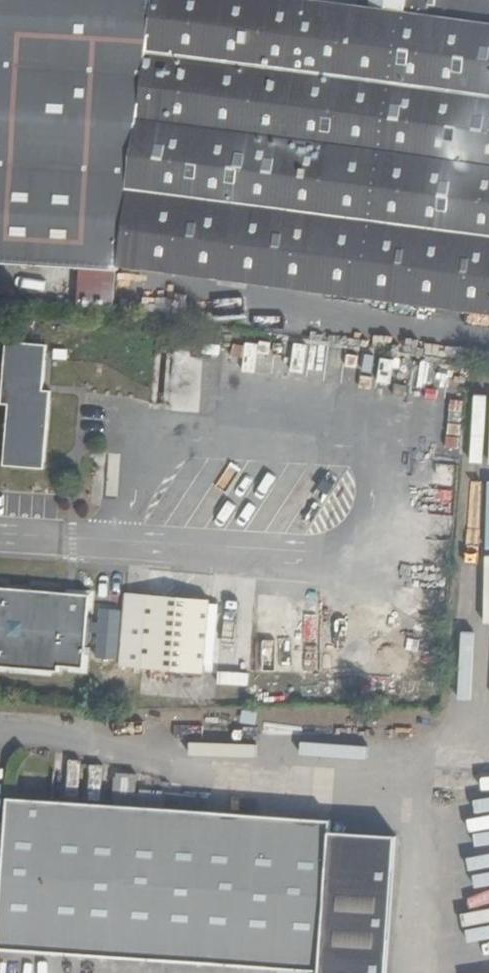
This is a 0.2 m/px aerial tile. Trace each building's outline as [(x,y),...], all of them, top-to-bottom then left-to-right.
[(118,271),(120,268),(270,288),(488,315),(488,0),(407,0),(405,14),(354,9),(287,0),(0,0),(0,263),(118,271)] [(216,297),(216,315),(248,314),(247,296),(216,297)] [(44,353),(8,350),(4,394),(11,395),(6,469),(42,472),(47,397),(41,396),(44,353)] [(57,676),(58,671),(83,673),(89,597),(63,595),(63,589),(33,587),(33,592),(3,590),(3,584),(0,584),(0,671),(57,676)] [(208,602),(126,595),(120,667),(204,674),(208,602)] [(288,838),(226,834),(226,821),(30,809),(28,832),(0,830),(0,972),(17,972),(18,957),(216,969),(216,972),(280,972),(288,838)]
